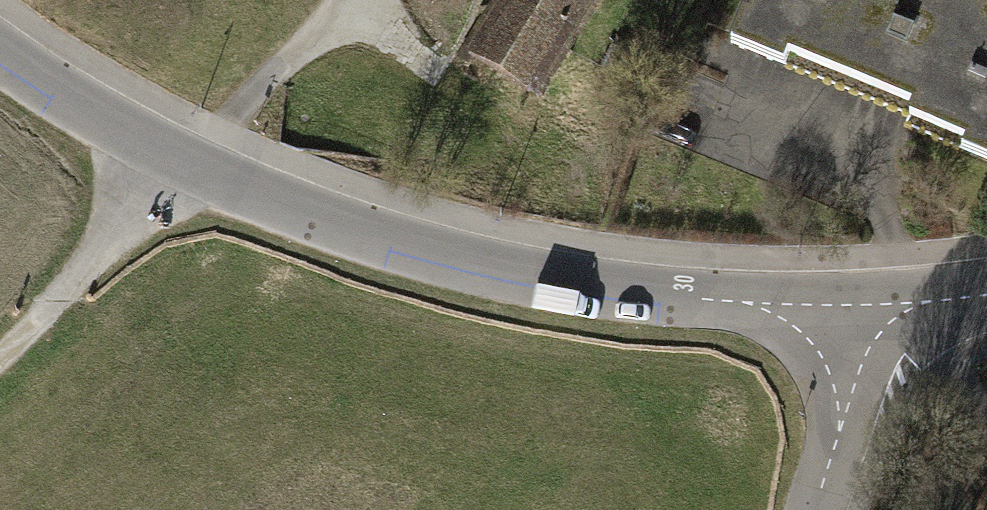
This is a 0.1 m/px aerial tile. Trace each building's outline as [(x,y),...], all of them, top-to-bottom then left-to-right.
[(600,0),(493,0),(453,65),(531,113),(600,0)] [(721,40),(986,156),(986,27),(981,25),(986,15),(951,0),(739,0),(721,40)]
